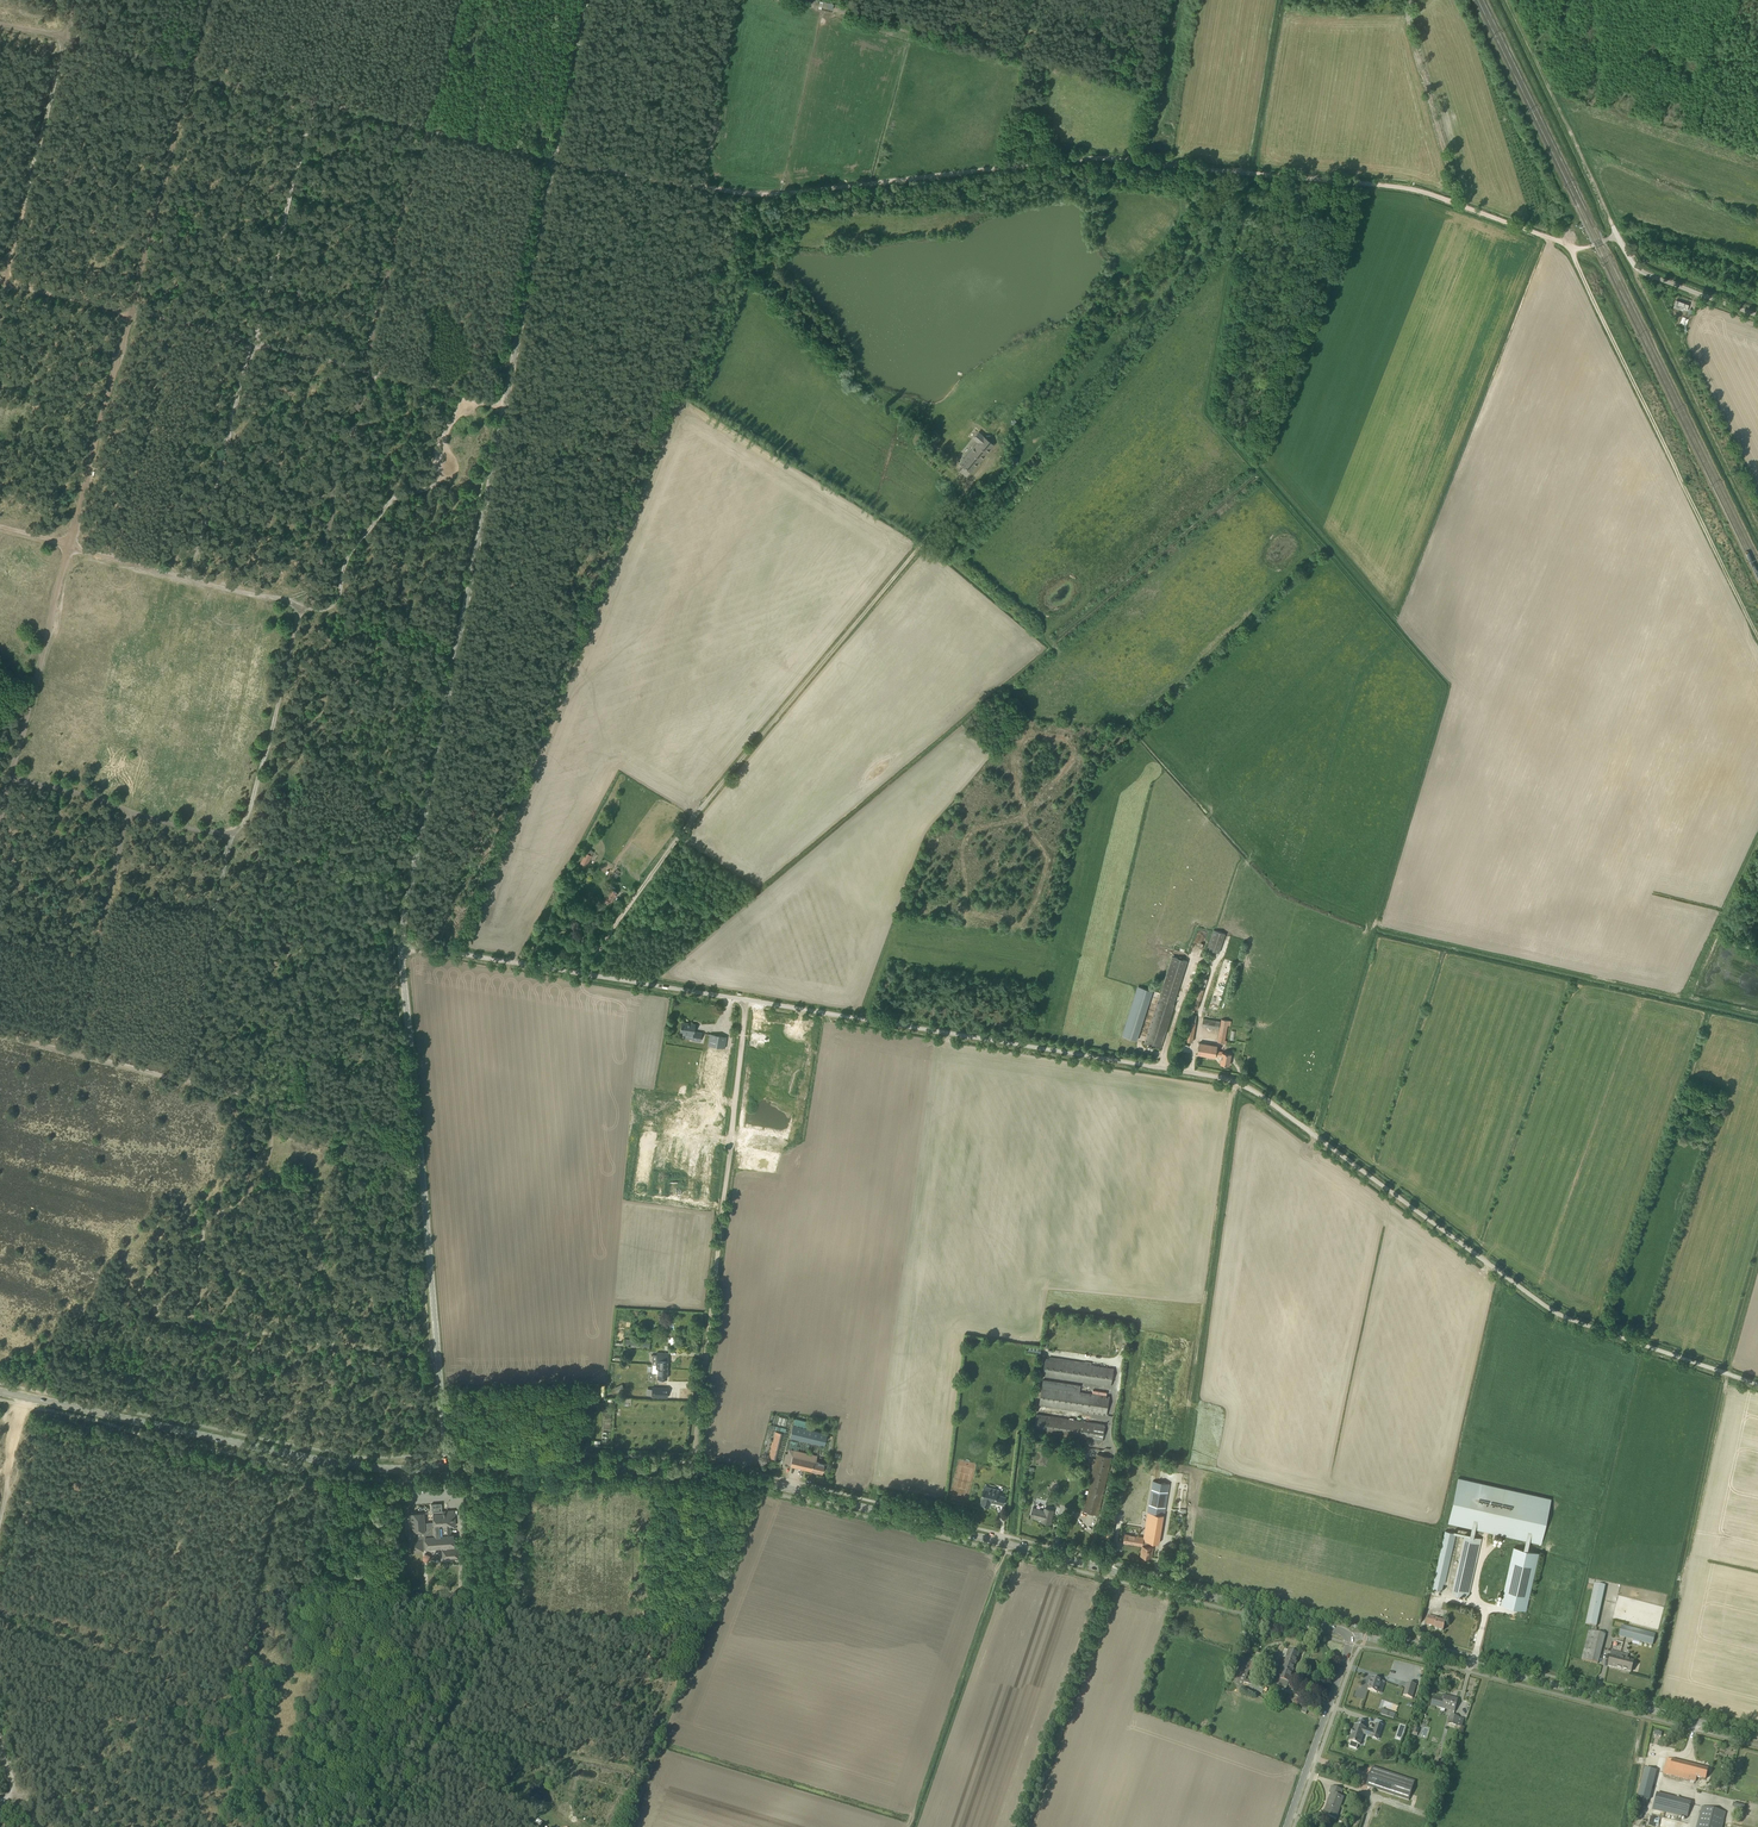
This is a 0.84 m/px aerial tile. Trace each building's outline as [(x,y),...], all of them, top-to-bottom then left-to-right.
[(1688,305),(1680,302),(1678,308),(1686,311),(1688,305)] [(967,477),(993,445),(978,432),(973,438),(978,442),(960,463),(964,466),(960,471),(967,477)] [(584,870),(592,855),(586,852),(580,863),(581,864),(579,867),(584,870)] [(610,877),(615,880),(619,874),(618,873),(620,871),(617,869),(615,871),(614,871),(610,877)] [(604,897),(611,901),(617,893),(614,890),(615,888),(612,886),(610,888),(604,897)] [(1213,929),(1207,948),(1219,953),(1226,934),(1213,929)] [(1161,1048),(1175,1004),(1174,1004),(1188,961),(1173,956),(1145,1043),(1161,1048)] [(1197,1013),(1208,976),(1201,974),(1189,1010),(1197,1013)] [(1137,1040),(1150,990),(1135,986),(1122,1036),(1137,1040)] [(1197,1015),(1187,1013),(1183,1040),(1193,1042),(1197,1015)] [(1203,1019),(1202,1026),(1219,1028),(1220,1021),(1203,1019)] [(1222,1019),(1218,1042),(1226,1043),(1227,1040),(1225,1040),(1228,1025),(1230,1026),(1231,1021),(1222,1019)] [(700,1041),(701,1033),(694,1031),(695,1024),(682,1022),(680,1032),(683,1033),(683,1037),(692,1039),(692,1040),(700,1041)] [(710,1034),(708,1046),(725,1050),(727,1037),(710,1034)] [(755,1040),(745,1116),(750,1117),(749,1122),(761,1124),(762,1119),(792,1123),(802,1046),(755,1040)] [(1217,1050),(1218,1046),(1199,1043),(1197,1054),(1216,1057),(1216,1056),(1222,1057),(1221,1063),(1229,1065),(1231,1054),(1222,1053),(1223,1051),(1217,1050)] [(703,1107),(689,1105),(686,1127),(711,1130),(715,1103),(703,1101),(703,1107)] [(624,1345),(650,1346),(650,1337),(643,1337),(643,1339),(624,1339),(624,1345)] [(652,1364),(656,1365),(661,1365),(661,1368),(667,1369),(668,1353),(657,1352),(657,1355),(652,1355),(652,1364)] [(1049,1358),(1045,1358),(1042,1375),(1048,1376),(1057,1378),(1111,1386),(1114,1369),(1091,1365),(1092,1362),(1085,1361),(1084,1362),(1049,1356),(1049,1358)] [(667,1378),(667,1369),(661,1368),(661,1365),(656,1365),(656,1368),(658,1369),(658,1378),(667,1378)] [(1085,1389),(1085,1392),(1080,1391),(1081,1385),(1043,1379),(1038,1410),(1046,1411),(1046,1406),(1106,1415),(1109,1396),(1091,1394),(1092,1390),(1085,1389)] [(622,1384),(614,1388),(616,1393),(624,1389),(622,1384)] [(663,1387),(652,1386),(652,1396),(662,1396),(663,1387)] [(1036,1414),(1034,1431),(1102,1441),(1105,1424),(1089,1422),(1090,1416),(1082,1415),(1081,1421),(1036,1414)] [(809,1421),(795,1417),(790,1437),(824,1445),(827,1433),(807,1428),(809,1421)] [(775,1462),(782,1433),(775,1431),(768,1460),(775,1462)] [(787,1453),(786,1453),(783,1464),(822,1473),(825,1463),(816,1461),(817,1456),(788,1449),(787,1453)] [(1083,1511),(1098,1515),(1111,1457),(1097,1454),(1096,1458),(1093,1458),(1090,1473),(1092,1474),(1088,1490),(1085,1490),(1085,1493),(1087,1494),(1083,1511)] [(1495,1533),(1494,1534),(1538,1544),(1539,1543),(1541,1543),(1551,1498),(1549,1498),(1549,1497),(1461,1477),(1461,1478),(1458,1478),(1448,1523),(1451,1523),(1450,1524),(1485,1532),(1485,1531),(1495,1533)] [(1142,1546),(1141,1555),(1151,1557),(1153,1547),(1148,1547),(1149,1541),(1159,1543),(1164,1515),(1169,1484),(1153,1481),(1148,1512),(1144,1537),(1125,1534),(1124,1543),(1142,1546)] [(995,1502),(1003,1504),(1005,1497),(997,1495),(998,1492),(984,1488),(981,1498),(982,1498),(981,1504),(989,1506),(991,1500),(995,1502)] [(456,1525),(454,1510),(447,1510),(447,1512),(443,1513),(443,1511),(442,1511),(442,1509),(442,1508),(441,1508),(441,1506),(442,1506),(441,1506),(441,1504),(441,1503),(439,1504),(439,1503),(438,1503),(438,1504),(436,1504),(436,1503),(436,1504),(434,1504),(433,1504),(431,1504),(431,1506),(431,1507),(432,1509),(431,1509),(432,1509),(432,1511),(431,1511),(431,1512),(432,1512),(433,1512),(433,1513),(433,1522),(425,1523),(424,1512),(412,1513),(412,1511),(408,1511),(411,1551),(424,1550),(424,1549),(442,1548),(443,1558),(459,1557),(458,1548),(455,1548),(455,1547),(454,1534),(451,1534),(450,1525),(456,1525)] [(1033,1508),(1030,1516),(1038,1518),(1039,1518),(1041,1518),(1040,1519),(1042,1519),(1041,1521),(1050,1524),(1053,1510),(1045,1508),(1044,1511),(1033,1508)] [(1112,1537),(1117,1514),(1111,1512),(1105,1535),(1112,1537)] [(1454,1530),(1454,1532),(1445,1531),(1432,1589),(1441,1591),(1443,1583),(1445,1583),(1456,1531),(1454,1530)] [(1481,1538),(1465,1535),(1452,1593),(1468,1597),(1481,1538)] [(1526,1610),(1539,1552),(1514,1546),(1500,1604),(1526,1610)] [(1594,1584),(1586,1624),(1596,1626),(1605,1586),(1594,1584)] [(1428,1616),(1426,1624),(1435,1626),(1434,1628),(1443,1630),(1445,1622),(1437,1620),(1437,1618),(1428,1616)] [(1657,1634),(1622,1625),(1619,1636),(1654,1645),(1657,1634)] [(1605,1634),(1589,1630),(1582,1659),(1598,1663),(1605,1634)] [(1243,1655),(1249,1657),(1252,1649),(1246,1646),(1243,1655)] [(1270,1665),(1278,1668),(1292,1673),(1299,1654),(1284,1649),(1280,1662),(1271,1659),(1270,1665)] [(1631,1672),(1634,1661),(1627,1660),(1628,1655),(1612,1651),(1608,1666),(1625,1670),(1626,1670),(1626,1671),(1631,1672)] [(1287,1687),(1292,1673),(1278,1668),(1273,1682),(1287,1687)] [(1381,1680),(1372,1677),(1371,1681),(1370,1681),(1368,1685),(1369,1685),(1368,1689),(1377,1693),(1379,1685),(1384,1686),(1385,1682),(1381,1680)] [(1412,1698),(1416,1684),(1407,1682),(1403,1696),(1412,1698)] [(1455,1711),(1458,1699),(1445,1696),(1444,1700),(1433,1697),(1431,1705),(1455,1711)] [(1448,1724),(1456,1726),(1459,1717),(1451,1715),(1448,1724)] [(1357,1725),(1355,1724),(1353,1730),(1352,1730),(1351,1735),(1349,1741),(1351,1742),(1349,1746),(1356,1749),(1358,1744),(1360,1745),(1363,1734),(1364,1734),(1361,1733),(1363,1727),(1364,1728),(1365,1723),(1358,1720),(1357,1725)] [(1383,1725),(1376,1723),(1373,1732),(1380,1734),(1383,1725)] [(1663,1774),(1691,1781),(1690,1783),(1694,1784),(1694,1782),(1695,1782),(1696,1777),(1705,1779),(1708,1769),(1667,1758),(1663,1774)] [(1446,1761),(1439,1759),(1437,1767),(1440,1768),(1439,1769),(1442,1770),(1442,1768),(1444,1769),(1446,1761)] [(1366,1786),(1409,1800),(1415,1781),(1372,1767),(1366,1786)] [(1646,1809),(1654,1770),(1643,1767),(1635,1806),(1646,1809)] [(1340,1797),(1343,1790),(1331,1787),(1329,1793),(1331,1794),(1324,1814),(1336,1819),(1343,1798),(1340,1797)] [(1652,1809),(1687,1817),(1691,1801),(1656,1792),(1652,1809)] [(1726,1812),(1702,1806),(1697,1826),(1722,1826),(1726,1812)] [(1656,1826),(1691,1826),(1652,1818),(1650,1826),(1656,1826)]
